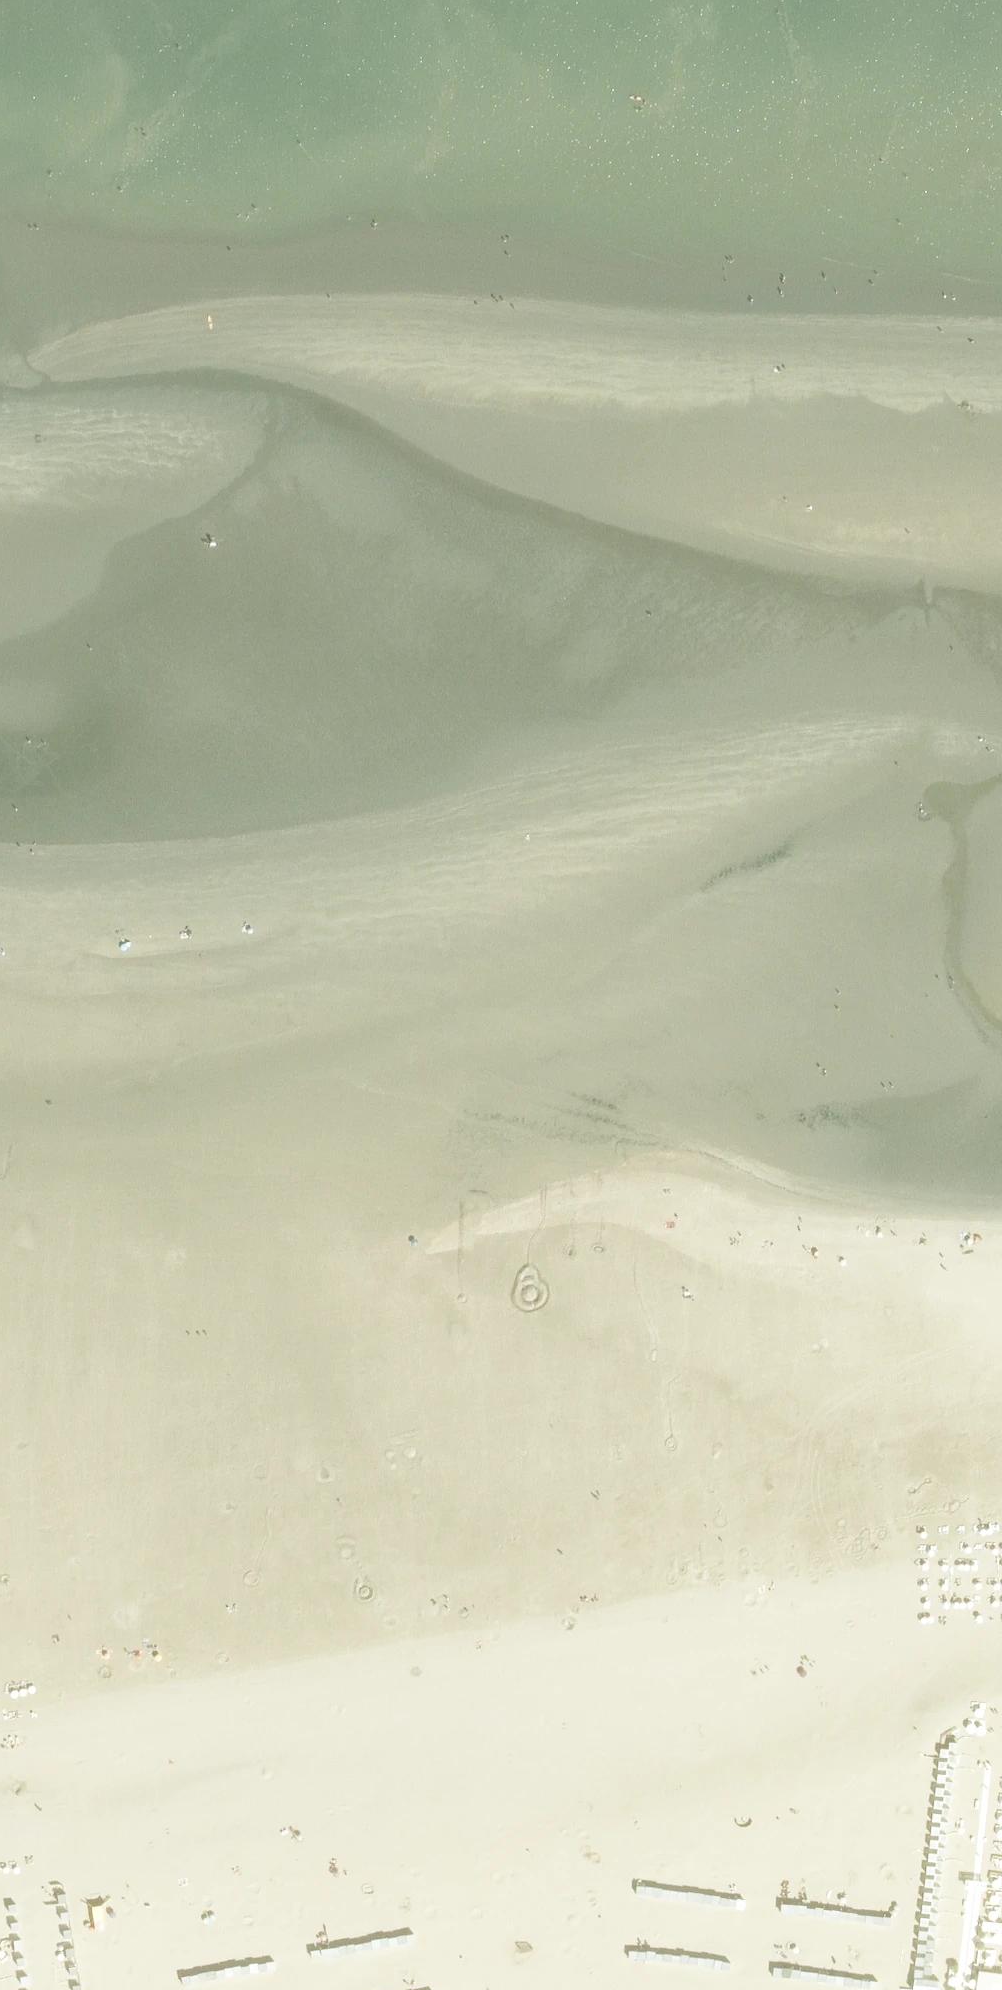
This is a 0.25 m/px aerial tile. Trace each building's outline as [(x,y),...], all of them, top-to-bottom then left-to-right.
[(907,1989),(904,1937),(878,1939),(849,1989),(907,1989)] [(1000,1964),(996,1981),(981,1981),(979,1937),(967,1989),(1001,1989),(1000,1964)] [(843,1965),(758,1970),(747,1989),(845,1989),(843,1965)] [(331,1972),(318,1976),(310,1972),(277,1970),(276,1989),(337,1989),(331,1972)]
